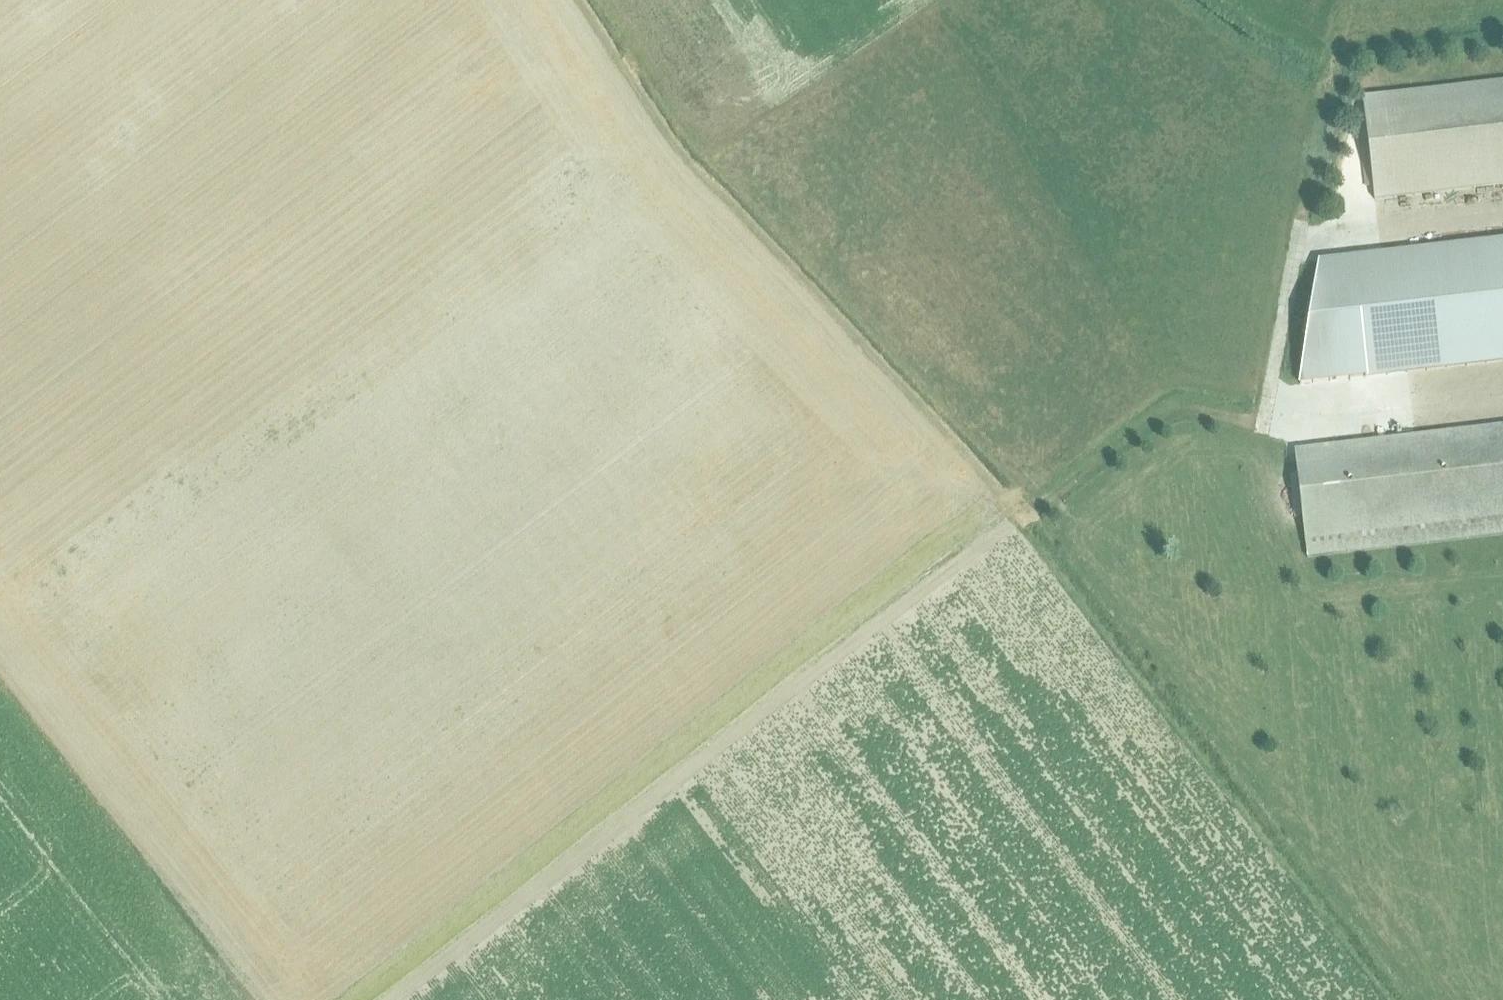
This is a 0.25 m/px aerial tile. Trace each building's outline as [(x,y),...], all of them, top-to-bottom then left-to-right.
[(1374,200),(1502,185),(1502,81),(1362,98),(1374,200)] [(1352,259),(1366,376),(1502,360),(1502,241),(1352,259)] [(1352,259),(1319,262),(1300,384),(1366,376),(1352,259)] [(1295,451),(1305,540),(1502,517),(1502,427),(1295,451)]
